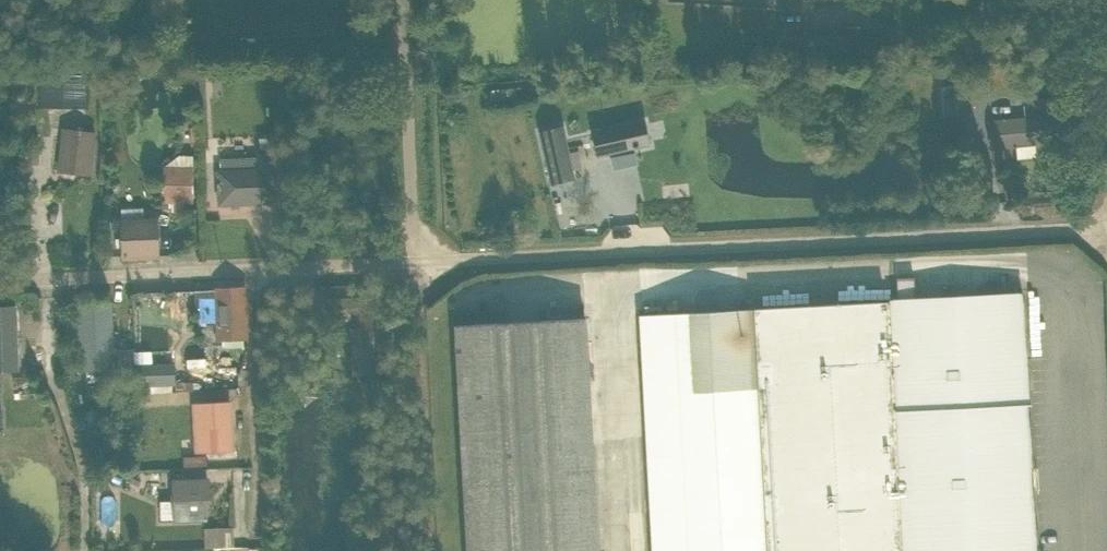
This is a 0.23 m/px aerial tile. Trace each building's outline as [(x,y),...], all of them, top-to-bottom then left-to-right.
[(1042,144),(1042,147),(1048,147),(1048,144),(1063,143),(1061,124),(1069,123),(1067,101),(1023,105),(1024,117),(988,120),(991,150),(1015,147),(1016,159),(1036,158),(1035,145),(1042,144)] [(638,147),(649,145),(644,122),(590,133),(595,157),(633,149),(633,150),(638,149),(638,147)] [(550,185),(574,180),(562,126),(538,131),(550,185)] [(56,171),(90,175),(96,132),(62,128),(56,171)] [(219,205),(280,202),(277,149),(276,150),(275,137),(259,138),(260,150),(256,151),(256,157),(220,159),(220,169),(217,169),(219,205)] [(613,168),(631,166),(629,154),(612,156),(613,168)] [(183,203),(192,203),(192,155),(178,155),(163,165),(162,203),(172,203),(172,212),(183,212),(183,203)] [(122,258),(158,256),(156,217),(143,218),(143,208),(121,209),(121,218),(120,218),(122,258)] [(1021,294),(914,299),(913,278),(897,279),(898,298),(889,299),(902,550),(1034,550),(1021,294)] [(216,340),(247,339),(244,289),(213,290),(216,340)] [(78,371),(114,369),(110,302),(74,304),(78,371)] [(639,316),(651,550),(899,550),(887,302),(639,316)] [(17,371),(15,308),(0,308),(0,371),(17,371)] [(528,321),(457,325),(468,550),(596,550),(586,318),(528,321)] [(145,363),(146,384),(177,382),(176,361),(145,363)] [(195,453),(230,451),(228,403),(192,405),(195,453)] [(183,469),(206,469),(206,457),(183,457),(183,469)] [(94,489),(107,489),(107,472),(94,472),(94,489)] [(207,498),(207,481),(171,483),(173,519),(203,518),(203,499),(207,498)] [(204,548),(232,547),(232,527),(203,528),(204,548)]
